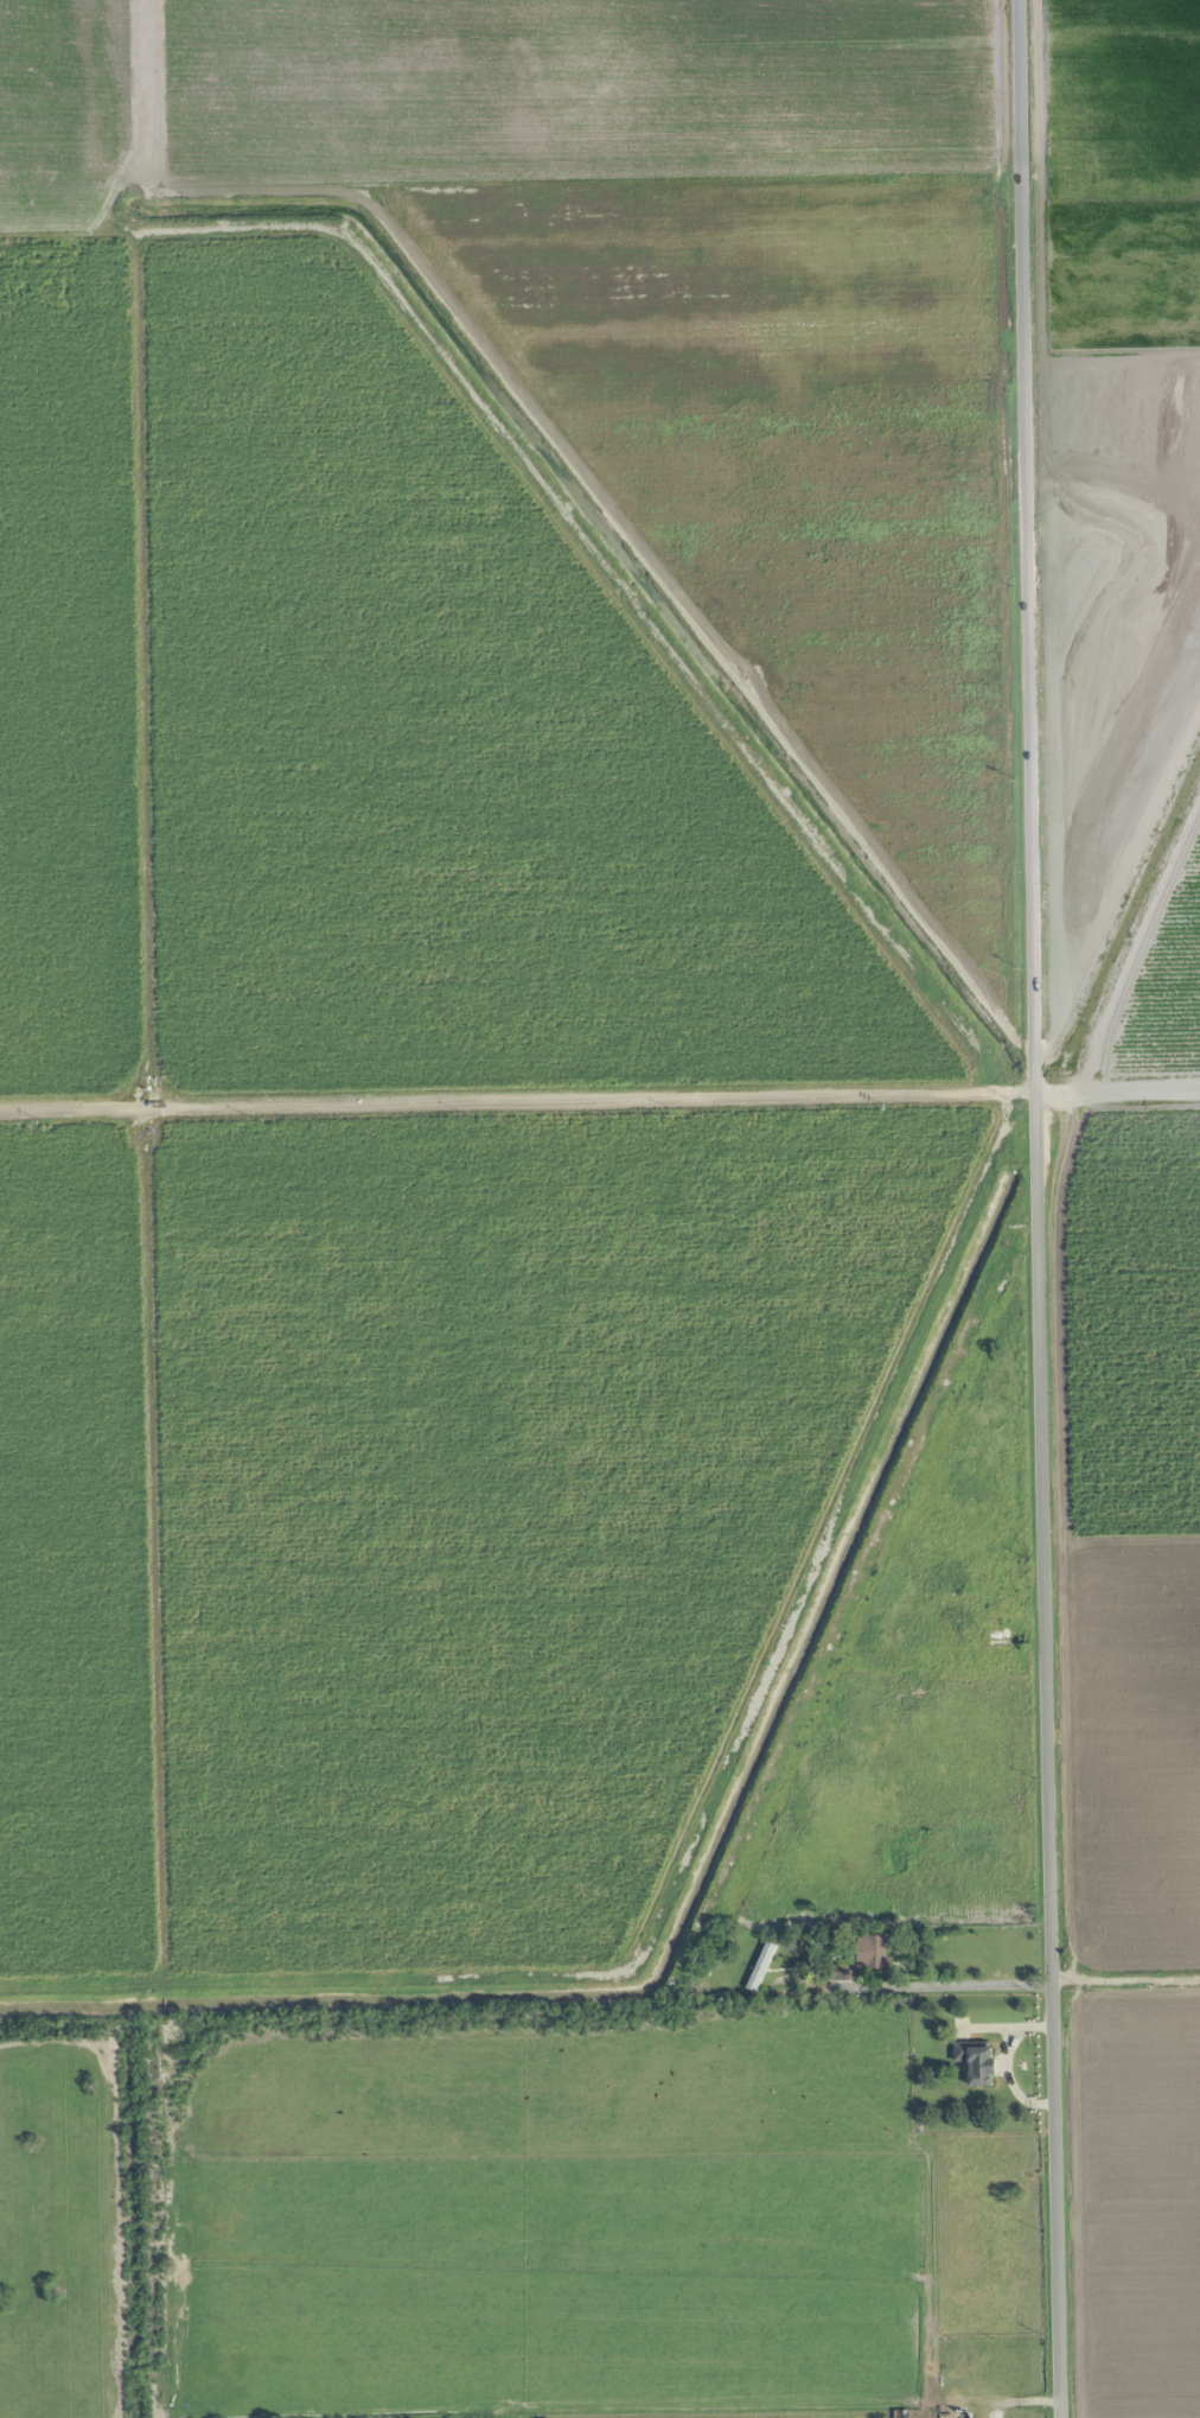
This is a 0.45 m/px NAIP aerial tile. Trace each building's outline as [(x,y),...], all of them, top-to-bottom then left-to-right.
[(887,1968),(887,1935),(857,1935),(857,1968),(887,1968)] [(777,1945),(767,1941),(745,1987),(754,1992),(777,1945)] [(830,1979),(848,1979),(848,1965),(830,1965),(830,1979)] [(968,2086),(994,2086),(995,2044),(953,2043),(952,2062),(969,2062),(968,2086)]
